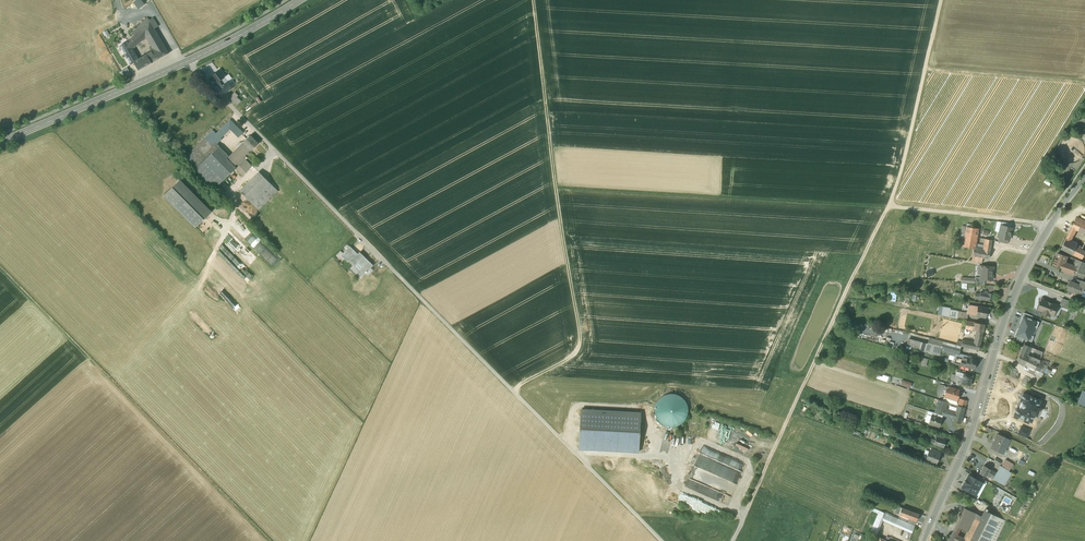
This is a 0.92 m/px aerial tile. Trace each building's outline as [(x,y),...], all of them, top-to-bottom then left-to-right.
[(137,7),(142,13),(147,8),(142,2),(137,7)] [(147,18),(137,28),(140,31),(148,23),(150,21),(147,18)] [(158,26),(152,18),(150,21),(148,23),(154,28),(154,29),(158,26)] [(134,36),(130,39),(128,42),(132,49),(145,36),(146,36),(154,28),(148,23),(140,31),(137,28),(132,33),(134,36)] [(154,29),(154,28),(146,36),(155,50),(160,58),(168,54),(154,29)] [(107,43),(113,40),(110,35),(104,38),(107,43)] [(132,49),(128,42),(120,46),(131,65),(134,63),(137,61),(137,58),(132,49)] [(155,50),(147,55),(152,63),(160,58),(155,50)] [(147,55),(137,61),(134,63),(139,70),(152,63),(147,55)] [(219,70),(212,75),(214,78),(214,79),(214,78),(221,87),(224,85),(221,80),(224,78),(219,70)] [(224,85),(221,87),(225,92),(231,87),(228,82),(224,85)] [(241,101),(237,97),(238,95),(235,92),(229,97),(237,105),(241,101)] [(237,127),(230,120),(226,124),(230,128),(233,131),(237,127)] [(226,124),(219,130),(224,135),(230,128),(226,124)] [(243,133),(237,127),(233,131),(238,137),(243,133)] [(219,130),(199,150),(203,155),(224,135),(219,130)] [(258,143),(250,135),(243,142),(244,143),(251,149),(251,150),(258,143)] [(244,143),(239,148),(246,155),(251,149),(244,143)] [(239,148),(227,160),(234,166),(243,157),(246,155),(239,148)] [(217,149),(200,165),(207,172),(223,156),(217,149)] [(227,160),(223,155),(223,156),(207,172),(219,184),(235,168),(234,166),(227,160)] [(243,157),(234,166),(243,175),(252,166),(243,157)] [(278,191),(258,172),(239,191),(259,211),(278,191)] [(211,212),(180,181),(164,196),(195,227),(211,212)] [(1084,220),(1077,217),(1075,222),(1082,226),(1084,220)] [(1075,222),(1072,228),(1076,230),(1084,234),(1084,227),(1082,226),(1075,222)] [(1002,226),(1000,225),(999,230),(1000,231),(998,237),(999,237),(1008,239),(1009,240),(1012,228),(1011,228),(1002,226)] [(978,229),(966,227),(962,247),(973,249),(974,249),(974,248),(978,229)] [(1069,243),(1066,241),(1062,249),(1075,256),(1079,247),(1069,243)] [(349,269),(359,279),(373,265),(359,252),(357,254),(349,247),(343,253),(346,257),(344,259),(348,262),(350,260),(354,264),(349,269)] [(1079,247),(1075,256),(1082,259),(1084,257),(1084,254),(1084,251),(1082,249),(1079,247)] [(240,272),(245,268),(225,248),(222,251),(225,253),(226,252),(232,259),(229,262),(235,268),(236,267),(240,272)] [(990,251),(984,250),(974,248),(974,249),(973,249),(973,255),(983,257),(989,258),(990,251)] [(1063,260),(1056,257),(1053,265),(1062,269),(1062,270),(1073,274),(1074,271),(1075,272),(1077,267),(1074,266),(1065,263),(1066,262),(1063,260)] [(1076,260),(1074,266),(1077,267),(1075,272),(1084,275),(1084,274),(1084,263),(1076,260)] [(993,267),(979,266),(979,267),(981,267),(980,270),(982,270),(981,278),(981,279),(985,280),(992,280),(993,267)] [(1070,281),(1067,290),(1073,293),(1074,292),(1082,295),(1083,291),(1084,286),(1084,282),(1081,281),(1081,282),(1080,285),(1076,283),(1070,281)] [(240,287),(237,291),(251,302),(253,299),(240,287)] [(994,294),(980,292),(980,294),(979,299),(992,301),(994,294)] [(148,297),(145,301),(156,311),(159,307),(148,297)] [(1058,305),(1045,301),(1045,300),(1044,299),(1043,298),(1041,299),(1040,301),(1041,302),(1042,302),(1039,310),(1044,312),(1043,314),(1050,317),(1051,314),(1055,315),(1058,305)] [(1074,303),(1062,299),(1059,307),(1071,311),(1074,303)] [(978,306),(969,305),(968,313),(968,314),(976,316),(978,306)] [(987,308),(978,306),(976,316),(986,317),(987,308)] [(950,308),(943,307),(942,311),(941,315),(949,317),(950,309),(950,308)] [(958,311),(950,309),(949,317),(957,318),(958,311)] [(968,313),(958,311),(957,318),(967,320),(967,316),(968,314),(968,313)] [(1023,317),(1031,320),(1033,316),(1024,313),(1020,323),(1021,323),(1023,317)] [(1021,323),(1020,326),(1032,331),(1033,326),(1035,322),(1034,321),(1031,320),(1023,317),(1021,323)] [(984,324),(966,321),(965,328),(983,331),(984,324)] [(1019,329),(1016,336),(1024,339),(1028,341),(1030,335),(1032,331),(1020,326),(1019,329)] [(1022,342),(1024,339),(1016,336),(1019,329),(1018,328),(1014,338),(1022,342)] [(977,335),(975,343),(962,340),(962,342),(961,346),(979,350),(982,336),(977,335)] [(943,341),(930,338),(928,345),(927,350),(927,352),(940,355),(941,351),(940,351),(943,341)] [(928,345),(908,340),(906,345),(920,349),(921,348),(927,350),(928,345)] [(956,345),(943,341),(940,351),(941,351),(956,355),(959,356),(959,355),(961,346),(956,345)] [(1024,344),(1020,354),(1025,356),(1027,352),(1028,350),(1029,346),(1024,344)] [(1025,356),(1020,354),(1017,361),(1022,363),(1024,364),(1027,357),(1025,356)] [(977,360),(972,359),(973,357),(968,355),(967,357),(966,361),(965,366),(965,367),(974,369),(977,360)] [(1030,358),(1027,357),(1024,364),(1030,367),(1034,369),(1038,362),(1031,359),(1030,358)] [(1043,358),(1041,357),(1040,360),(1039,362),(1044,365),(1047,366),(1049,363),(1042,360),(1043,358)] [(1039,362),(1038,362),(1034,369),(1036,370),(1040,372),(1044,365),(1039,362)] [(964,373),(956,371),(956,375),(960,376),(958,383),(961,383),(964,373)] [(973,376),(964,373),(961,383),(961,384),(970,386),(973,376)] [(901,384),(911,387),(912,382),(902,379),(901,384)] [(958,390),(949,387),(948,391),(946,390),(944,396),(956,400),(958,396),(957,396),(958,390)] [(683,392),(654,398),(660,427),(689,422),(683,392)] [(1040,401),(1023,394),(1014,414),(1031,422),(1034,415),(1036,415),(1039,409),(1037,408),(1040,401)] [(966,401),(960,399),(958,406),(959,406),(965,408),(966,401)] [(945,407),(937,405),(936,409),(935,413),(943,415),(946,416),(948,410),(945,409),(945,407)] [(957,413),(948,410),(946,416),(954,419),(953,421),(960,423),(963,415),(957,413)] [(638,453),(640,416),(581,413),(579,450),(638,453)] [(942,419),(931,416),(928,423),(928,424),(939,427),(942,419)] [(1030,430),(1021,427),(1018,434),(1027,438),(1030,430)] [(935,440),(926,437),(927,437),(921,434),(919,439),(934,444),(935,440)] [(946,439),(940,437),(940,435),(937,434),(937,436),(936,436),(935,440),(934,444),(934,445),(943,448),(946,439)] [(1009,439),(997,434),(991,448),(1003,453),(1009,439)] [(930,451),(929,451),(926,459),(936,463),(939,455),(930,451)] [(1013,464),(1006,459),(1001,466),(1006,469),(1009,471),(1011,467),(1013,465),(1013,464)] [(990,469),(984,465),(979,473),(986,477),(987,475),(990,469)] [(1001,466),(1000,466),(1001,466),(996,473),(993,479),(1004,486),(1012,473),(1006,469),(1001,466)] [(996,473),(990,469),(987,475),(993,479),(996,473)] [(696,476),(697,475),(691,472),(688,478),(696,482),(699,478),(699,477),(696,476)] [(977,479),(969,475),(967,479),(966,481),(979,489),(982,483),(982,482),(977,479)] [(979,489),(966,481),(964,484),(962,487),(970,492),(975,495),(979,489)] [(919,514),(901,508),(899,513),(899,514),(909,518),(916,521),(919,514)] [(982,516),(964,508),(962,513),(973,518),(982,522),(984,517),(982,516)] [(979,537),(977,540),(995,540),(1005,521),(985,510),(982,516),(984,517),(982,522),(985,524),(979,537)] [(907,523),(880,511),(878,514),(869,535),(873,537),(881,519),(912,532),(915,526),(907,523)] [(973,518),(962,513),(958,520),(970,526),(973,518)] [(982,522),(973,518),(970,526),(968,530),(967,531),(968,532),(979,537),(985,524),(982,522)] [(970,526),(958,520),(952,533),(956,535),(961,526),(967,529),(968,530),(970,526)] [(968,532),(965,540),(964,540),(977,540),(979,537),(968,532)]
